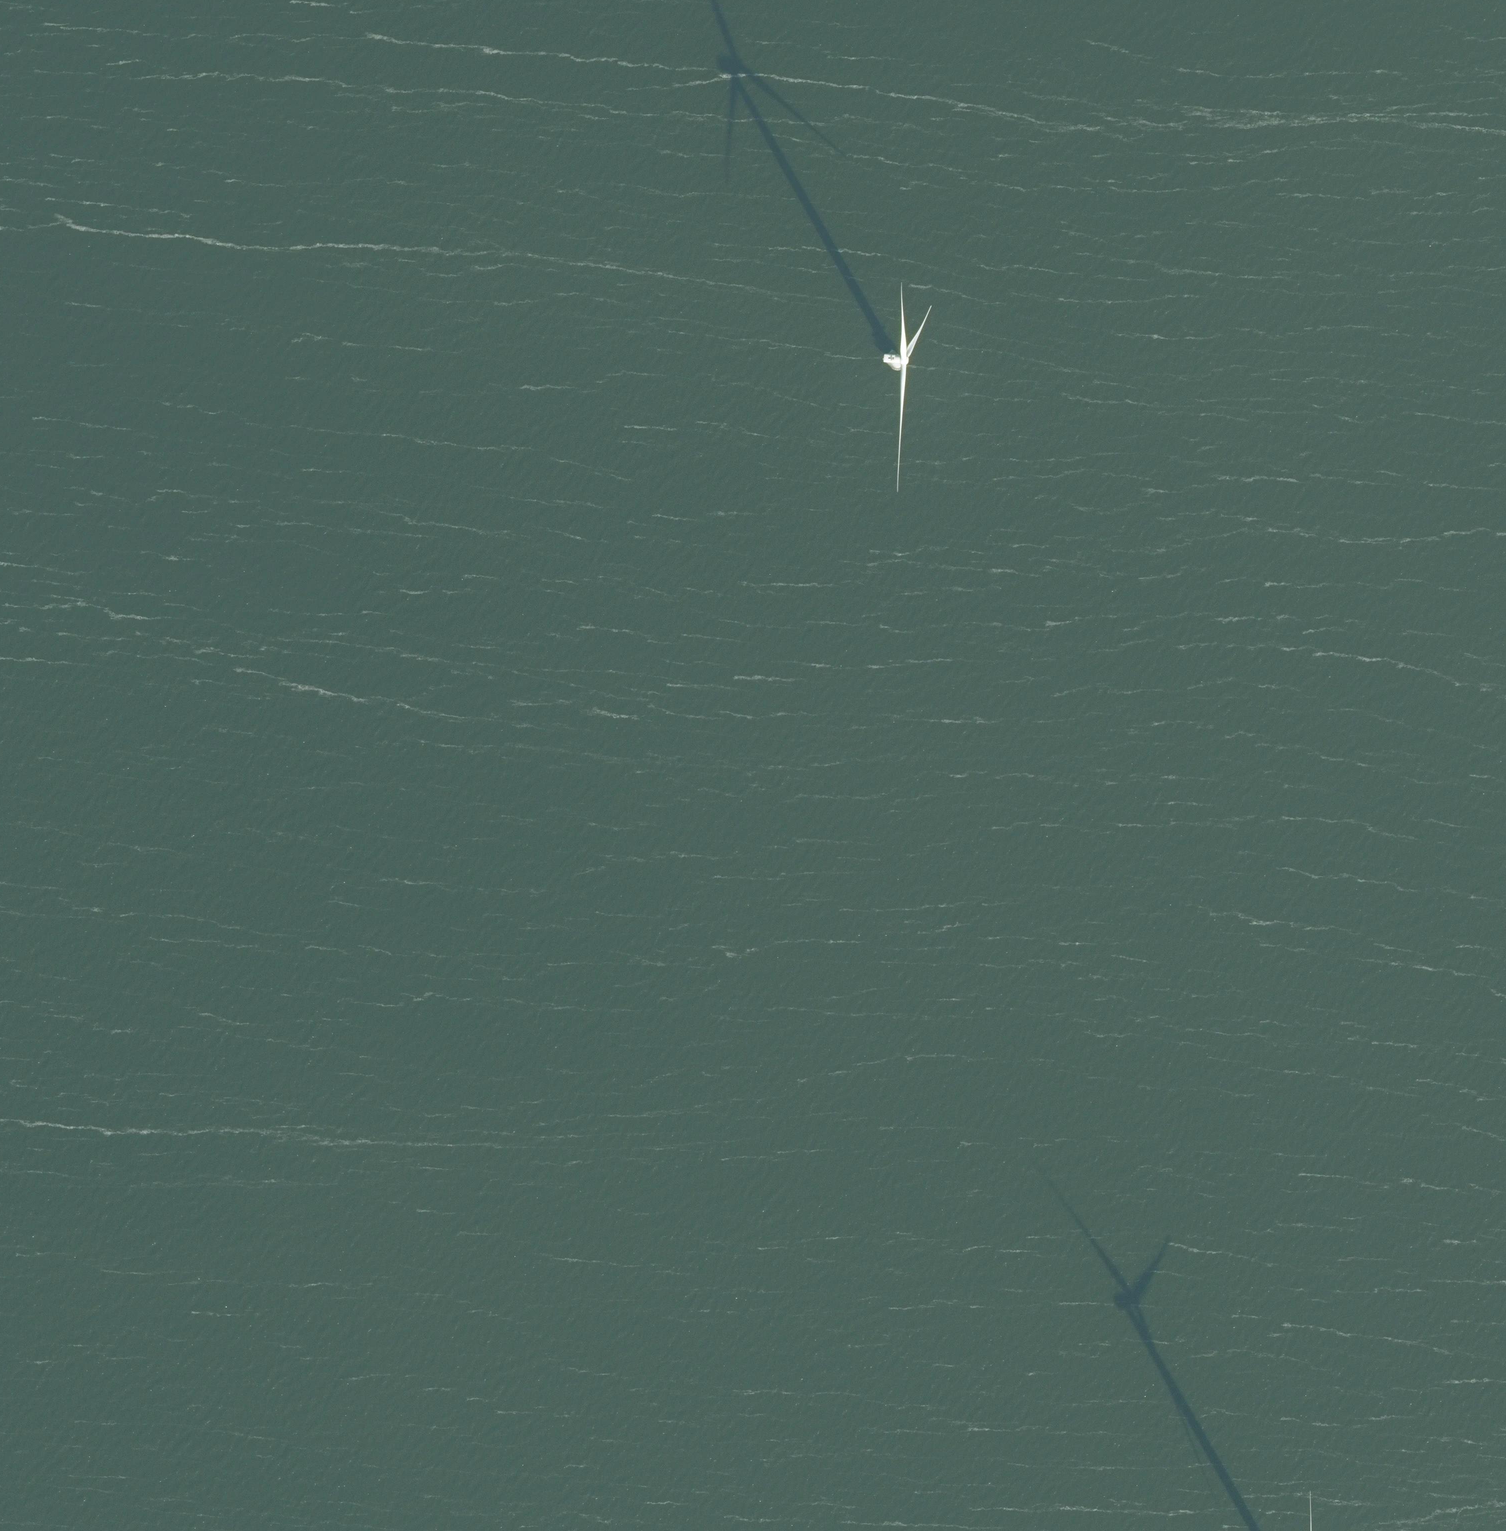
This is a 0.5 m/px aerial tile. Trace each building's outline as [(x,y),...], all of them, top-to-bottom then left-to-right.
[(893,362),(893,364),(893,366),(894,367),(895,368),(897,368),(899,368),(900,367),(901,366),(902,364),(901,362),(900,361),(899,360),(897,359),(895,360),(894,361),(893,362)]
